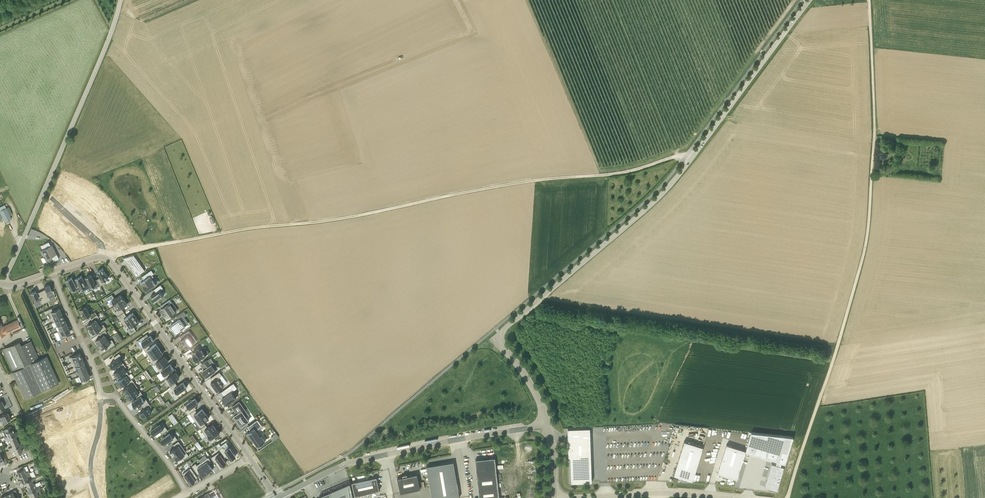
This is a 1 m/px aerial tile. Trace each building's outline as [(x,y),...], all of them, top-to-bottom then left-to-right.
[(11,219),(6,208),(0,211),(5,222),(11,219)] [(49,241),(43,244),(46,249),(41,252),(47,264),(59,258),(56,254),(52,245),(51,245),(49,241)] [(134,255),(123,258),(134,273),(137,271),(139,274),(145,270),(134,255)] [(97,279),(100,286),(106,283),(105,280),(108,279),(108,278),(107,274),(106,275),(103,269),(97,271),(100,278),(97,279)] [(142,276),(144,280),(144,279),(144,280),(141,282),(143,286),(146,291),(156,284),(151,277),(150,276),(154,274),(151,270),(142,276)] [(88,281),(91,287),(92,290),(100,286),(97,279),(94,281),(91,274),(86,277),(88,281)] [(82,291),(91,287),(88,281),(85,282),(81,276),(76,278),(78,282),(82,291)] [(71,290),(74,289),(76,291),(78,290),(79,293),(82,291),(78,282),(75,284),(72,277),(66,280),(69,286),(68,286),(70,290),(71,289),(71,290)] [(45,289),(41,291),(46,302),(51,300),(49,297),(55,294),(53,290),(52,291),(49,284),(44,287),(45,289)] [(156,292),(150,296),(155,302),(164,296),(160,290),(163,288),(161,284),(154,289),(156,292)] [(41,304),(46,302),(41,291),(36,293),(35,291),(30,293),(35,303),(40,301),(41,304)] [(114,306),(124,299),(121,294),(115,298),(114,297),(112,294),(106,298),(109,303),(111,301),(114,306)] [(122,309),(121,308),(127,304),(124,299),(114,306),(117,310),(115,311),(118,316),(124,312),(122,309)] [(162,312),(163,313),(163,314),(164,315),(164,316),(164,315),(167,319),(176,313),(176,312),(170,304),(172,303),(172,302),(170,299),(161,305),(163,308),(160,310),(161,311),(162,312),(162,313),(162,312)] [(80,309),(86,318),(89,316),(91,318),(97,315),(95,312),(93,313),(91,311),(90,312),(85,306),(80,309)] [(51,308),(45,311),(46,314),(49,313),(51,317),(61,313),(59,308),(52,311),(51,308)] [(126,315),(124,312),(118,316),(124,325),(126,324),(136,317),(133,312),(127,317),(126,315)] [(54,322),(64,318),(61,313),(51,317),(53,322),(54,322)] [(188,322),(186,320),(188,319),(190,317),(188,314),(180,319),(182,322),(174,328),(175,329),(176,329),(177,331),(180,336),(186,332),(185,331),(189,329),(186,324),(188,322)] [(99,317),(97,315),(91,318),(93,321),(87,325),(91,329),(99,324),(96,319),(99,317)] [(133,326),(139,322),(136,317),(126,324),(129,328),(127,329),(130,334),(136,330),(134,327),(133,326)] [(57,326),(66,322),(64,318),(54,322),(56,327),(57,326)] [(17,319),(1,327),(0,325),(0,337),(6,334),(21,327),(17,319)] [(59,330),(68,326),(66,322),(57,326),(59,330)] [(105,330),(107,329),(103,324),(101,326),(99,324),(91,329),(94,334),(99,330),(101,333),(105,330)] [(57,331),(60,336),(70,332),(68,326),(59,330),(57,331)] [(99,344),(107,339),(104,334),(107,333),(105,330),(101,333),(99,334),(100,334),(101,336),(96,340),(99,344)] [(148,344),(154,341),(150,335),(145,339),(143,337),(138,340),(141,345),(143,344),(145,347),(148,344)] [(187,335),(181,340),(187,348),(193,343),(187,335)] [(99,344),(102,349),(107,346),(109,348),(115,344),(112,339),(110,341),(108,338),(107,339),(99,344)] [(19,341),(2,349),(24,399),(59,383),(46,356),(39,359),(31,341),(21,345),(19,341)] [(145,347),(143,348),(149,356),(160,348),(156,343),(150,347),(148,344),(145,347)] [(160,348),(149,356),(154,364),(156,362),(159,360),(157,357),(163,353),(160,348)] [(193,356),(192,356),(196,361),(197,362),(206,355),(206,356),(206,355),(202,349),(202,350),(200,351),(199,349),(198,348),(199,348),(198,348),(192,352),(193,352),(194,355),(193,356)] [(69,357),(71,363),(82,358),(80,353),(69,357)] [(116,360),(110,364),(114,369),(118,366),(123,362),(121,359),(122,358),(119,353),(114,357),(116,360)] [(169,361),(165,356),(159,360),(156,362),(158,365),(156,367),(160,371),(161,370),(165,368),(163,365),(169,361)] [(82,358),(71,363),(74,367),(75,367),(83,363),(84,362),(82,358)] [(210,358),(202,363),(206,368),(204,370),(202,371),(207,377),(216,370),(212,365),(214,363),(210,358)] [(120,369),(114,373),(118,378),(121,375),(126,371),(124,368),(126,367),(123,362),(118,366),(120,369)] [(85,367),(83,363),(75,367),(77,371),(85,367)] [(165,368),(160,372),(165,379),(170,376),(168,373),(174,369),(170,364),(165,368)] [(79,376),(87,372),(85,367),(77,371),(79,375),(79,376)] [(123,378),(118,381),(121,387),(127,383),(132,379),(126,371),(121,375),(123,378)] [(219,371),(211,378),(213,381),(211,382),(217,391),(225,385),(219,377),(222,375),(219,371)] [(87,372),(79,376),(77,377),(79,382),(81,381),(82,384),(88,381),(87,378),(90,377),(87,372)] [(170,376),(165,379),(171,387),(176,383),(174,381),(179,377),(176,372),(170,376)] [(129,386),(123,390),(127,395),(136,388),(138,387),(132,379),(127,383),(129,386)] [(176,383),(171,387),(176,395),(187,387),(183,382),(178,386),(176,383)] [(233,383),(221,392),(225,396),(222,398),(224,401),(223,402),(225,404),(226,404),(227,405),(236,398),(232,392),(237,388),(233,383)] [(136,388),(127,395),(130,399),(136,396),(138,398),(141,396),(143,395),(139,390),(138,391),(136,388)] [(138,398),(132,402),(136,407),(141,403),(143,406),(148,402),(145,398),(143,399),(141,396),(138,398)] [(189,402),(184,406),(187,410),(185,411),(188,415),(190,413),(195,410),(196,409),(196,408),(194,406),(195,406),(198,403),(195,398),(192,400),(191,399),(188,401),(189,402)] [(145,409),(139,413),(143,418),(152,411),(150,408),(152,407),(148,402),(143,406),(145,409)] [(239,402),(232,407),(237,414),(234,416),(237,420),(238,422),(239,423),(239,424),(241,427),(244,425),(243,424),(249,421),(246,417),(243,412),(245,410),(239,402)] [(195,410),(190,413),(195,421),(206,413),(202,409),(198,412),(197,412),(195,410)] [(1,422),(2,423),(10,419),(7,412),(0,416),(0,420),(1,422)] [(169,416),(175,424),(178,422),(173,413),(169,416)] [(206,413),(195,421),(200,428),(206,425),(204,422),(205,421),(209,418),(206,413)] [(251,430),(246,433),(250,439),(251,438),(257,447),(265,441),(261,436),(259,437),(255,432),(257,431),(256,430),(262,426),(257,420),(248,426),(251,430)] [(155,428),(152,430),(155,435),(160,431),(162,434),(168,430),(165,427),(163,428),(160,424),(158,425),(157,424),(154,427),(155,428)] [(206,425),(200,428),(206,436),(216,428),(213,424),(209,427),(208,427),(206,425)] [(10,425),(4,429),(5,432),(2,433),(4,437),(0,438),(1,440),(4,439),(17,434),(16,431),(14,432),(12,429),(10,425)] [(590,427),(567,428),(568,458),(570,458),(571,482),(592,481),(590,427)] [(216,428),(206,436),(211,443),(216,440),(215,437),(214,437),(216,436),(220,433),(216,428)] [(751,431),(745,450),(776,460),(775,463),(772,462),(764,485),(777,489),(784,465),(780,464),(781,461),(785,463),(793,436),(751,431)] [(172,432),(162,439),(165,444),(170,440),(172,443),(178,439),(172,432)] [(9,440),(10,443),(17,440),(16,437),(18,436),(17,434),(4,439),(5,441),(9,440)] [(17,440),(10,443),(12,446),(8,448),(9,450),(22,445),(21,442),(19,443),(17,440)] [(175,447),(170,451),(173,456),(184,448),(178,441),(173,444),(175,447)] [(688,480),(692,481),(703,447),(684,441),(675,469),(673,476),(688,480)] [(14,451),(15,454),(22,451),(21,448),(23,447),(22,445),(9,450),(5,452),(6,454),(14,451)] [(223,446),(219,449),(225,457),(226,457),(228,455),(228,456),(231,459),(236,456),(234,453),(234,452),(232,449),(231,450),(228,445),(224,448),(223,446)] [(726,445),(717,473),(736,479),(745,450),(726,445)] [(184,448),(173,456),(176,460),(182,457),(184,459),(189,456),(184,448)] [(219,452),(211,457),(215,463),(217,461),(218,461),(218,462),(221,466),(226,462),(219,452)] [(208,457),(201,462),(208,473),(213,469),(210,465),(209,464),(212,462),(208,457)] [(495,458),(475,460),(479,497),(499,497),(495,458)] [(196,463),(192,466),(198,474),(199,473),(201,472),(204,476),(208,473),(201,462),(197,465),(196,463)] [(432,497),(457,497),(459,497),(453,462),(427,466),(432,497)] [(30,472),(29,471),(29,470),(25,472),(23,468),(17,471),(18,475),(16,476),(17,478),(30,472)] [(191,468),(183,473),(186,478),(185,478),(187,481),(188,481),(190,484),(192,483),(192,484),(195,481),(195,480),(194,478),(197,476),(195,473),(191,468)] [(33,471),(30,473),(30,472),(17,478),(18,480),(20,479),(22,483),(22,482),(32,478),(36,476),(33,471)] [(407,475),(407,474),(402,475),(403,476),(397,478),(400,493),(420,488),(417,473),(407,475)] [(25,484),(27,487),(34,484),(33,482),(34,481),(33,480),(38,478),(37,476),(36,476),(32,478),(22,482),(23,485),(25,484)] [(352,482),(355,496),(379,490),(376,477),(352,482)] [(350,482),(330,491),(319,496),(320,497),(353,497),(350,482)] [(35,483),(34,484),(27,487),(28,490),(26,491),(27,493),(40,488),(39,487),(39,485),(37,486),(35,483)] [(40,488),(27,493),(28,496),(30,495),(32,497),(38,495),(44,493),(41,487),(40,488)]
